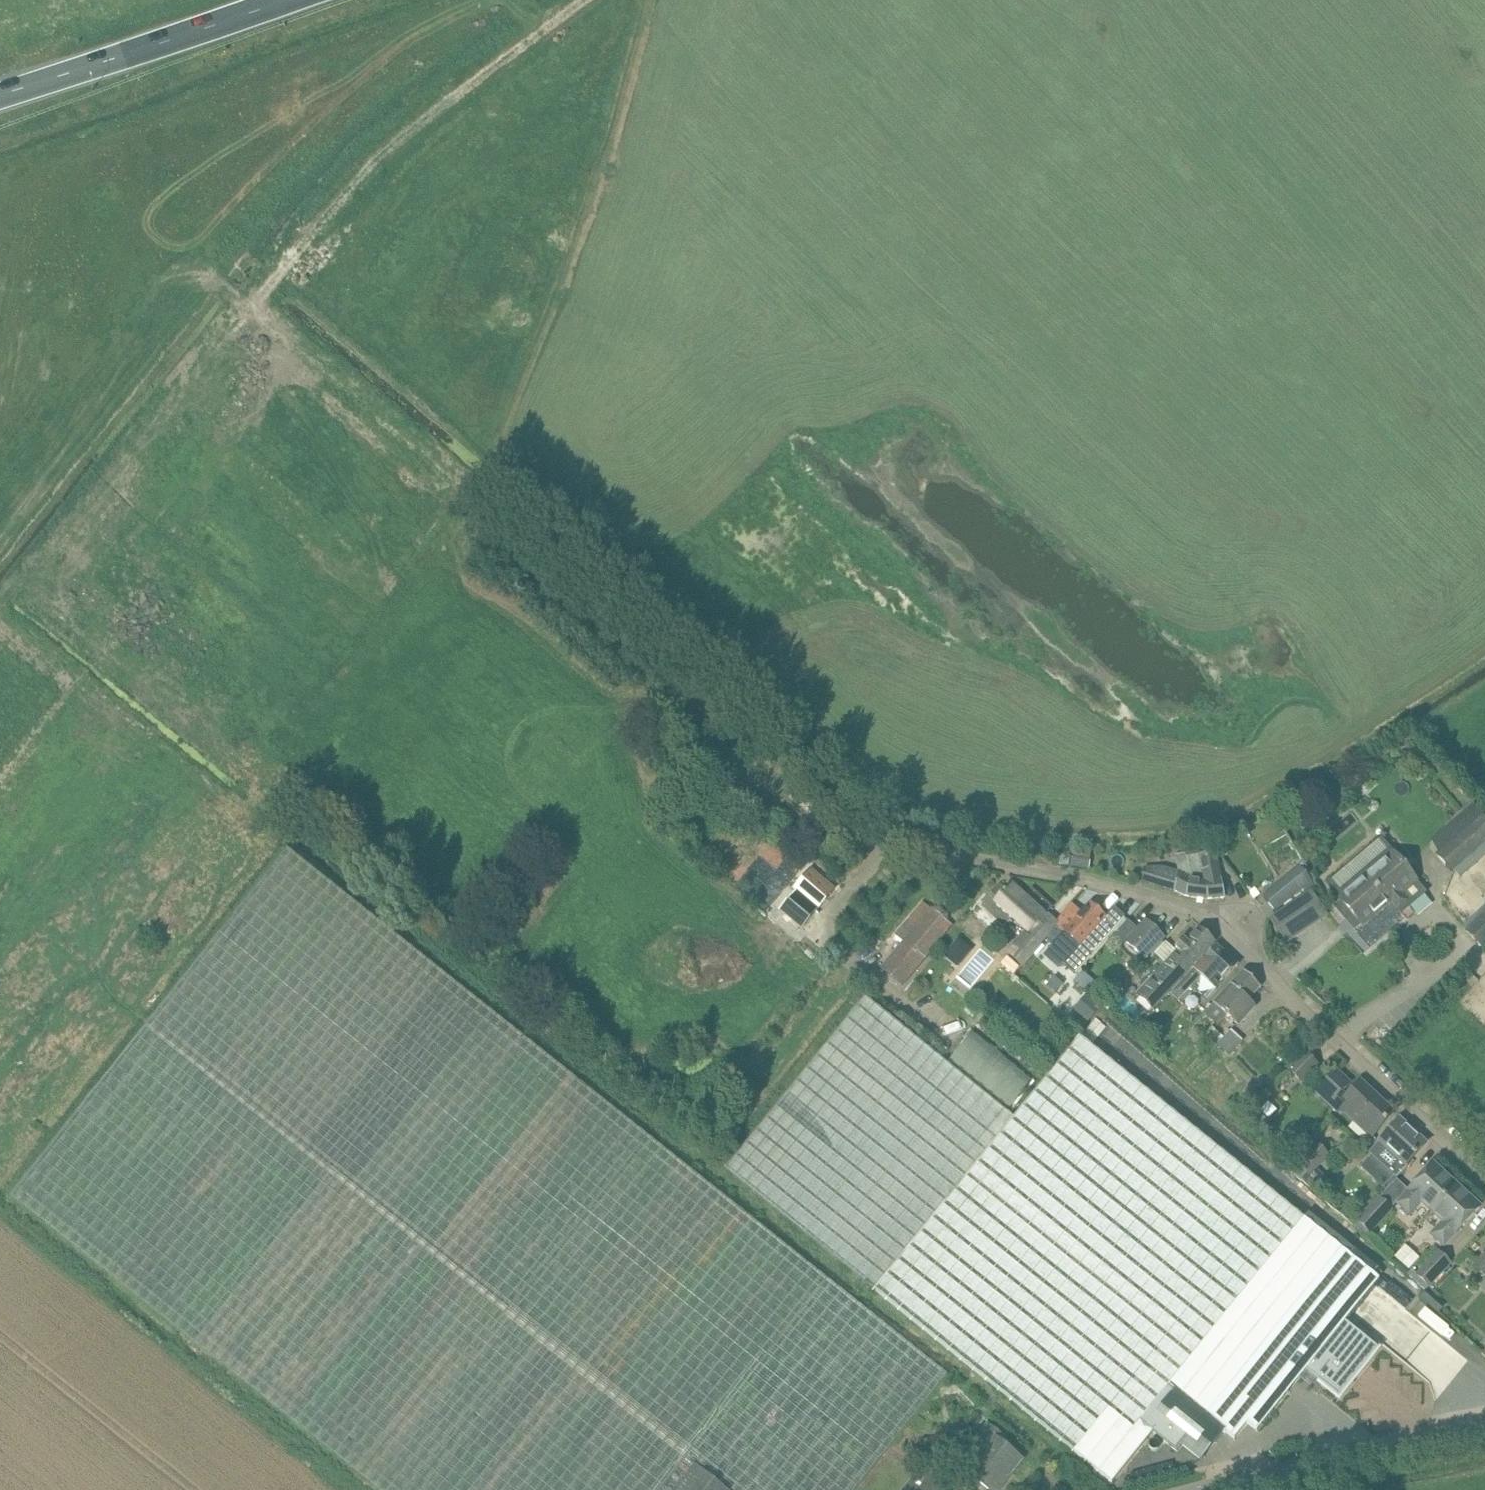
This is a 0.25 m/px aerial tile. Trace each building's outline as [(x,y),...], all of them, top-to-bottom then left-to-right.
[(1432,840),(1457,870),(1484,846),(1484,812),(1483,814),(1477,807),(1474,804),(1432,840)] [(948,1375),(287,847),(10,1195),(380,1489),(856,1489),(948,1375)] [(1144,868),(1142,881),(1175,890),(1187,896),(1208,898),(1225,897),(1220,852),(1189,856),(1192,878),(1178,872),(1162,867),(1144,868)] [(1073,854),(1071,866),(1088,870),(1092,853),(1073,854)] [(1394,853),(1339,898),(1362,926),(1392,901),(1402,914),(1427,893),(1394,853)] [(1061,854),(1059,863),(1069,865),(1071,856),(1061,854)] [(1291,874),(1292,875),(1264,897),(1275,911),(1303,888),(1305,891),(1314,885),(1299,867),(1291,874)] [(1020,964),(1044,937),(1056,924),(1044,914),(1051,907),(1034,892),(1027,899),(1012,885),(1006,892),(1000,886),(981,907),(1003,926),(1011,917),(1027,931),(1007,952),(1020,964)] [(777,908),(797,927),(818,905),(798,886),(777,908)] [(1277,913),(1268,919),(1272,924),(1286,945),(1329,916),(1312,890),(1277,913)] [(882,969),(901,985),(925,957),(921,954),(950,919),(948,914),(940,907),(934,907),(923,899),(895,934),(904,942),(882,969)] [(1056,924),(1044,937),(1068,959),(1065,963),(1076,972),(1079,969),(1091,956),(1089,954),(1124,917),(1114,908),(1106,917),(1090,903),(1081,913),(1072,906),(1056,924)] [(1484,945),(1484,912),(1469,928),(1484,945)] [(1126,941),(1144,958),(1164,937),(1146,920),(1126,941)] [(1179,951),(1166,965),(1138,996),(1153,1010),(1201,958),(1214,943),(1198,928),(1186,941),(1184,939),(1176,948),(1179,951)] [(1201,992),(1208,998),(1216,989),(1239,965),(1217,945),(1178,987),(1184,992),(1199,975),(1208,983),(1201,992)] [(1082,970),(1073,980),(1074,981),(1085,991),(1093,981),(1082,970)] [(1205,1011),(1219,1025),(1228,1016),(1238,1025),(1242,1021),(1256,1006),(1248,1000),(1261,986),(1244,970),(1230,985),(1205,1011)] [(862,997),(723,1171),(1115,1485),(1156,1434),(1179,1449),(1183,1444),(1201,1459),(1225,1430),(1235,1438),(1248,1421),(1258,1429),(1312,1362),(1343,1386),(1376,1346),(1347,1320),(1382,1280),(1078,1035),(1043,1084),(973,1030),(945,1064),(862,997)] [(1232,1029),(1218,1044),(1230,1055),(1244,1041),(1232,1029)] [(1288,1070),(1302,1083),(1319,1064),(1305,1052),(1288,1070)] [(1336,1069),(1315,1092),(1319,1095),(1336,1111),(1339,1107),(1372,1137),(1381,1128),(1394,1113),(1360,1082),(1346,1097),(1342,1093),(1351,1083),(1340,1073),(1336,1069)] [(1380,1141),(1370,1153),(1396,1177),(1406,1165),(1426,1143),(1400,1119),(1380,1141)] [(1316,1170),(1331,1155),(1317,1141),(1296,1163),(1317,1183),(1323,1177),(1316,1170)] [(1421,1202),(1432,1212),(1456,1185),(1433,1164),(1409,1190),(1409,1191),(1398,1203),(1410,1214),(1421,1202)] [(1456,1185),(1432,1212),(1443,1222),(1432,1234),(1444,1245),(1455,1233),(1456,1233),(1480,1207),(1456,1185)] [(1356,1226),(1368,1237),(1392,1209),(1380,1199),(1356,1226)] [(1415,1279),(1426,1290),(1451,1263),(1439,1252),(1418,1275),(1418,1276),(1415,1279)] [(1474,1265),(1484,1276),(1484,1253),(1474,1265)] [(1426,1290),(1420,1297),(1438,1312),(1443,1306),(1426,1290)] [(1023,1460),(1007,1447),(994,1436),(998,1431),(987,1422),(974,1438),(987,1449),(981,1457),(968,1473),(990,1489),(993,1489),(1005,1475),(1002,1474),(1007,1467),(1013,1472),(1023,1460)] [(953,1482),(937,1470),(926,1461),(905,1489),(946,1489),(953,1482)]
